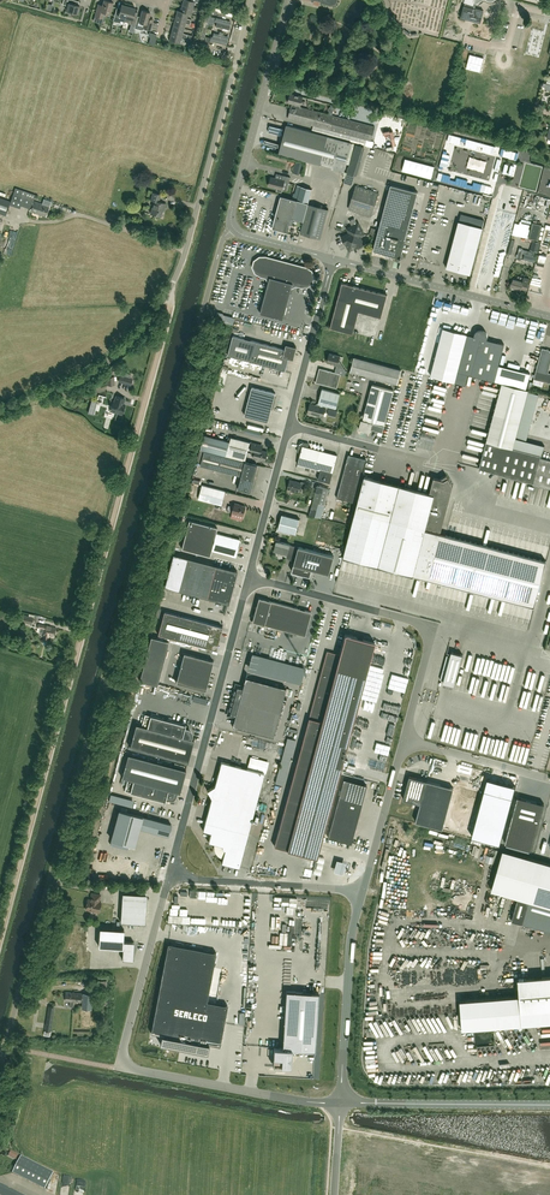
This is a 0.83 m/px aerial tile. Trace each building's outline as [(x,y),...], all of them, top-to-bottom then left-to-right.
[(80,6),(73,4),(74,0),(64,0),(63,4),(66,5),(66,6),(68,7),(67,11),(78,13),(80,6)] [(113,2),(105,0),(104,0),(102,8),(98,7),(95,17),(102,18),(104,12),(110,14),(113,2)] [(182,5),(196,9),(197,8),(193,7),(195,2),(187,0),(183,0),(182,5)] [(465,2),(464,5),(461,17),(481,23),(484,10),(475,8),(476,3),(482,0),(465,0),(464,2),(465,2)] [(125,21),(129,7),(122,5),(120,12),(116,11),(113,21),(117,22),(118,20),(125,22),(125,21)] [(182,5),(180,11),(188,13),(188,14),(191,15),(193,10),(196,11),(196,9),(182,5)] [(129,7),(125,21),(128,22),(128,24),(135,26),(137,16),(134,15),(135,8),(129,7)] [(142,10),(140,17),(138,16),(135,28),(141,30),(144,28),(149,30),(152,21),(147,20),(149,12),(142,10)] [(177,11),(175,18),(190,22),(191,20),(187,18),(188,14),(188,13),(180,11),(177,11)] [(199,38),(198,42),(203,43),(211,12),(206,11),(204,18),(201,28),(199,38)] [(175,18),(173,25),(184,28),(186,24),(190,25),(190,22),(175,18)] [(184,28),(173,25),(171,33),(191,38),(192,35),(187,34),(183,33),(184,28)] [(191,38),(171,33),(169,40),(180,43),(182,38),(186,39),(185,40),(190,41),(191,38)] [(224,51),(212,48),(211,53),(223,57),(224,51)] [(479,71),(483,57),(469,54),(465,68),(479,71)] [(296,104),(300,105),(303,96),(290,93),(288,102),(292,103),(292,106),(291,106),(291,107),(293,108),(293,107),(296,107),(296,104)] [(374,142),(371,141),(375,127),(300,106),(300,105),(296,104),(296,107),(293,107),(293,108),(291,107),(288,118),(313,125),(312,131),(318,133),(336,138),(372,147),(374,142)] [(352,142),(328,136),(286,125),(279,152),(332,166),(332,168),(344,172),(352,142)] [(347,172),(355,174),(364,147),(356,145),(347,172)] [(355,174),(347,172),(344,183),(352,185),(355,174)] [(287,190),(289,183),(290,177),(283,175),(282,180),(271,177),(268,186),(277,188),(276,191),(281,192),(282,189),(287,190)] [(418,192),(390,184),(373,250),(396,256),(401,253),(418,192)] [(356,185),(348,208),(371,216),(379,193),(356,185)] [(301,186),(298,200),(299,200),(308,203),(312,189),(301,186)] [(5,215),(9,204),(20,208),(21,205),(30,208),(29,211),(46,217),(50,206),(33,200),(35,195),(15,187),(10,201),(0,197),(0,213),(5,215)] [(154,201),(150,214),(154,214),(154,216),(157,216),(158,215),(161,216),(163,209),(164,209),(165,203),(158,201),(160,194),(153,192),(151,200),(154,201)] [(281,195),(272,228),(287,232),(289,224),(293,225),(291,233),(297,234),(299,226),(301,220),(304,221),(308,203),(299,200),(298,200),(281,195)] [(117,216),(109,213),(107,219),(115,222),(117,216)] [(349,234),(342,237),(345,244),(346,243),(349,247),(349,248),(352,249),(352,248),(356,246),(357,248),(363,244),(359,237),(360,235),(363,233),(358,224),(357,224),(354,218),(353,217),(347,214),(345,219),(349,221),(352,226),(348,229),(349,231),(350,232),(349,234)] [(459,221),(446,268),(470,274),(482,227),(459,221)] [(533,222),(529,237),(538,240),(542,225),(533,222)] [(538,252),(540,243),(532,241),(530,250),(538,252)] [(540,250),(540,257),(546,257),(546,251),(548,250),(548,247),(542,247),(542,250),(540,250)] [(534,262),(536,257),(525,254),(524,259),(534,262)] [(269,280),(260,313),(283,319),(292,286),(296,284),(301,286),(307,286),(312,282),(313,277),(311,271),(306,268),(266,257),(260,257),(255,261),(254,266),(256,272),(261,275),(267,276),(269,280)] [(530,279),(524,277),(523,281),(513,278),(510,287),(521,290),(521,289),(527,290),(530,279)] [(387,294),(342,282),(330,328),(353,334),(359,311),(381,317),(387,294)] [(214,320),(233,325),(235,317),(223,314),(223,313),(217,311),(214,320)] [(460,372),(470,335),(443,328),(431,376),(465,385),(468,374),(460,372)] [(476,336),(470,335),(460,372),(468,374),(495,381),(498,369),(504,344),(485,339),(486,335),(484,335),(483,332),(481,332),(479,333),(477,333),(476,336)] [(534,334),(531,342),(542,346),(545,337),(534,334)] [(285,349),(256,341),(233,335),(228,355),(251,361),(286,370),(289,358),(293,359),(296,347),(286,344),(285,349)] [(518,361),(523,351),(517,348),(513,359),(518,361)] [(542,348),(534,379),(549,383),(549,373),(548,372),(549,364),(549,350),(542,348)] [(335,372),(341,374),(345,375),(346,371),(339,360),(340,356),(330,353),(327,361),(334,363),(333,365),(337,366),(335,372)] [(354,357),(350,371),(397,384),(401,369),(354,357)] [(113,367),(107,371),(110,375),(116,371),(113,367)] [(341,374),(335,372),(319,368),(316,382),(337,388),(341,374)] [(522,371),(518,386),(526,388),(530,373),(522,371)] [(120,375),(119,381),(130,384),(132,379),(120,375)] [(361,419),(359,428),(370,431),(371,428),(379,430),(382,431),(383,431),(384,425),(393,390),(372,384),(364,415),(361,414),(360,419),(361,419)] [(479,468),(549,486),(549,459),(540,457),(540,455),(513,448),(521,419),(528,392),(501,385),(479,468)] [(252,387),(244,415),(268,421),(276,393),(252,387)] [(340,393),(322,389),(318,403),(336,408),(340,393)] [(123,404),(124,398),(117,395),(115,401),(113,401),(111,410),(122,413),(125,404),(123,404)] [(310,403),(308,412),(322,416),(323,415),(326,407),(310,403)] [(231,436),(230,441),(205,434),(201,449),(245,461),(248,451),(255,453),(254,457),(265,460),(267,452),(262,450),(263,445),(250,442),(250,441),(231,436)] [(298,463),(298,464),(297,468),(315,472),(316,468),(320,469),(317,479),(330,482),(337,455),(308,447),(309,443),(301,441),(299,442),(297,450),(298,451),(301,452),(298,463)] [(201,449),(204,450),(201,465),(241,476),(238,488),(250,491),(258,464),(245,461),(201,449)] [(349,454),(337,498),(355,503),(367,459),(349,454)] [(343,556),(413,575),(425,530),(426,526),(441,530),(453,485),(446,475),(440,479),(434,477),(430,493),(399,485),(365,475),(343,556)] [(301,481),(301,482),(290,480),(288,488),(299,491),(300,488),(304,489),(306,483),(301,481)] [(225,491),(202,485),(198,499),(222,505),(225,491)] [(317,485),(312,503),(324,506),(329,488),(317,485)] [(239,504),(235,503),(232,512),(243,515),(246,507),(239,505),(239,504)] [(324,506),(312,503),(309,514),(321,517),(324,506)] [(295,534),(299,518),(282,514),(280,523),(278,523),(276,531),(289,534),(290,532),(295,534)] [(239,539),(216,532),(217,527),(189,520),(182,548),(210,555),(211,550),(235,556),(239,539)] [(425,530),(413,575),(534,606),(546,561),(425,530)] [(334,556),(298,546),(298,547),(289,544),(290,544),(277,541),(274,550),(278,551),(279,555),(282,554),(294,562),(292,571),(309,576),(311,569),(329,573),(334,556)] [(237,571),(173,554),(164,586),(228,604),(237,571)] [(311,612),(259,598),(252,621),(305,635),(311,612)] [(158,634),(216,650),(222,626),(164,611),(158,634)] [(32,623),(33,617),(23,615),(22,621),(32,623)] [(56,627),(45,625),(38,624),(37,627),(40,627),(39,632),(44,632),(43,635),(44,635),(43,639),(48,640),(49,636),(54,637),(56,627)] [(345,634),(340,654),(327,651),(284,811),(274,846),(317,857),(326,822),(365,676),(375,642),(345,634)] [(169,641),(151,636),(139,680),(157,685),(169,641)] [(450,656),(447,655),(440,679),(444,680),(443,682),(454,685),(462,655),(451,652),(450,656)] [(184,653),(180,667),(176,682),(205,690),(213,661),(187,653),(184,653)] [(243,686),(238,684),(235,686),(228,712),(230,716),(235,717),(232,726),(273,737),(286,688),(245,677),(243,686)] [(293,695),(294,688),(288,687),(286,694),(293,695)] [(136,724),(130,747),(188,763),(194,739),(191,738),(191,736),(191,734),(191,732),(190,730),(188,729),(185,728),(185,724),(145,714),(142,726),(136,724)] [(287,735),(277,781),(285,783),(295,737),(287,735)] [(186,770),(128,754),(122,777),(128,779),(125,790),(164,801),(164,802),(165,802),(166,798),(168,799),(170,799),(172,799),(174,798),(175,796),(176,794),(176,792),(180,793),(186,770)] [(212,797),(205,822),(203,830),(211,832),(208,842),(215,843),(214,846),(214,849),(216,852),(217,855),(220,857),(223,858),(222,862),(240,867),(248,834),(265,773),(221,761),(215,786),(207,790),(212,797)] [(406,787),(407,788),(408,788),(407,790),(406,790),(403,799),(420,804),(416,821),(442,829),(453,788),(427,781),(427,780),(410,776),(409,776),(406,787)] [(338,796),(328,837),(351,843),(362,802),(367,784),(343,778),(338,796)] [(484,790),(471,837),(500,844),(515,786),(489,779),(488,779),(487,779),(487,780),(486,780),(484,790)] [(517,797),(505,843),(532,850),(544,804),(538,802),(537,808),(517,802),(518,797),(517,797)] [(139,828),(168,836),(171,824),(119,810),(111,839),(134,845),(139,828)] [(549,907),(549,864),(503,850),(491,890),(518,897),(511,920),(521,923),(527,900),(549,907)] [(336,859),(333,871),(342,873),(345,861),(336,859)] [(397,879),(403,881),(404,876),(396,874),(393,886),(395,887),(397,879)] [(101,894),(92,892),(91,897),(91,900),(88,899),(87,900),(86,903),(87,904),(86,909),(99,912),(101,902),(98,901),(99,899),(100,899),(101,894)] [(122,897),(121,922),(145,923),(147,899),(147,898),(146,899),(122,897),(122,896),(122,897)] [(549,931),(549,907),(527,900),(521,923),(549,931)] [(122,959),(133,960),(134,942),(123,941),(124,929),(100,928),(99,946),(123,948),(122,959)] [(483,941),(488,933),(485,931),(480,939),(483,941)] [(488,940),(492,943),(496,936),(491,933),(488,940)] [(168,943),(151,1032),(162,1034),(160,1043),(181,1047),(187,1048),(207,1052),(209,1044),(220,1046),(228,1005),(207,1001),(216,952),(168,943)] [(460,1000),(462,1029),(522,1024),(549,1021),(549,976),(518,978),(519,995),(460,1000)] [(98,981),(98,986),(97,998),(106,998),(106,987),(107,981),(98,981)] [(274,1056),(273,1065),(282,1065),(290,1066),(291,1049),(314,1050),(318,993),(287,991),(283,1048),(274,1047),(274,1056)] [(73,1001),(74,992),(66,992),(65,1000),(70,1001),(69,1006),(73,1007),(73,1001)] [(74,993),(73,1001),(81,1001),(81,998),(83,998),(82,1008),(91,1009),(92,994),(83,993),(83,994),(81,994),(82,993),(74,993)] [(46,1020),(45,1030),(50,1031),(54,1012),(48,1011),(46,1020)] [(22,1157),(14,1174),(47,1190),(55,1174),(22,1157)] [(0,1184),(0,1194),(21,1194),(0,1184)]
